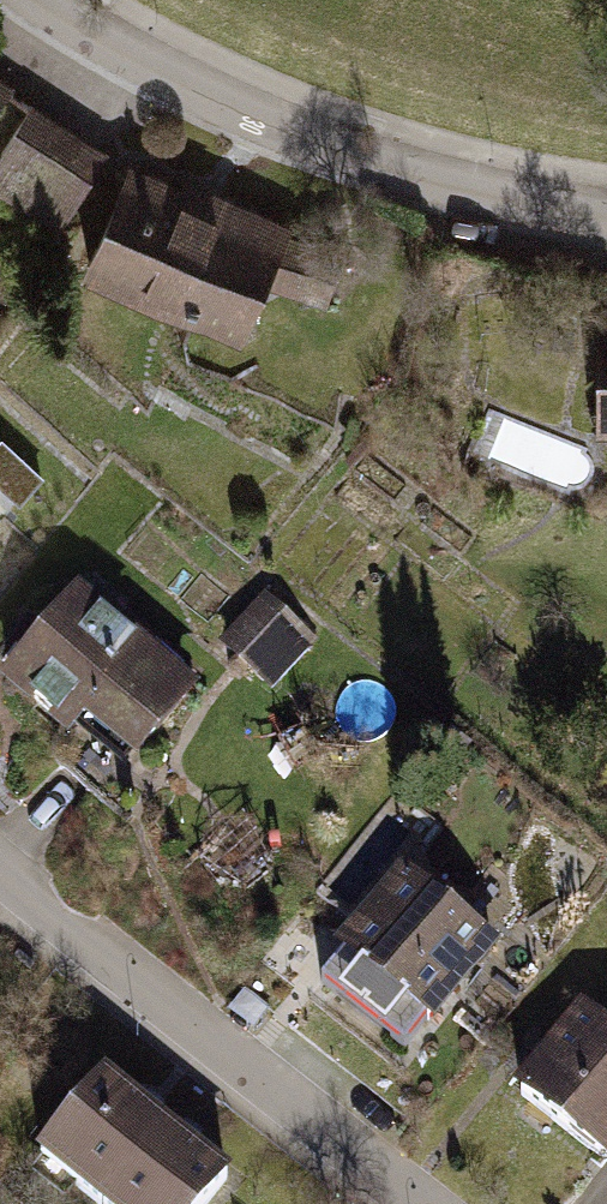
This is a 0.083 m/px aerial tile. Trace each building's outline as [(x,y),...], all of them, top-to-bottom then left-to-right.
[(13,96),(0,87),(0,115),(13,96)] [(18,106),(0,139),(0,184),(46,209),(83,143),(18,106)] [(251,348),(296,235),(134,170),(89,283),(251,348)] [(596,312),(596,430),(606,430),(606,312),(596,312)] [(193,689),(65,585),(0,664),(0,700),(52,743),(72,719),(130,767),(193,689)] [(316,639),(261,593),(219,645),(270,688),(316,639)] [(392,865),(324,946),(422,1027),(490,945),(392,865)] [(570,1007),(502,1092),(602,1171),(606,1165),(606,1036),(570,1007)] [(222,1174),(100,1071),(28,1157),(84,1203),(197,1203),(222,1174)]
